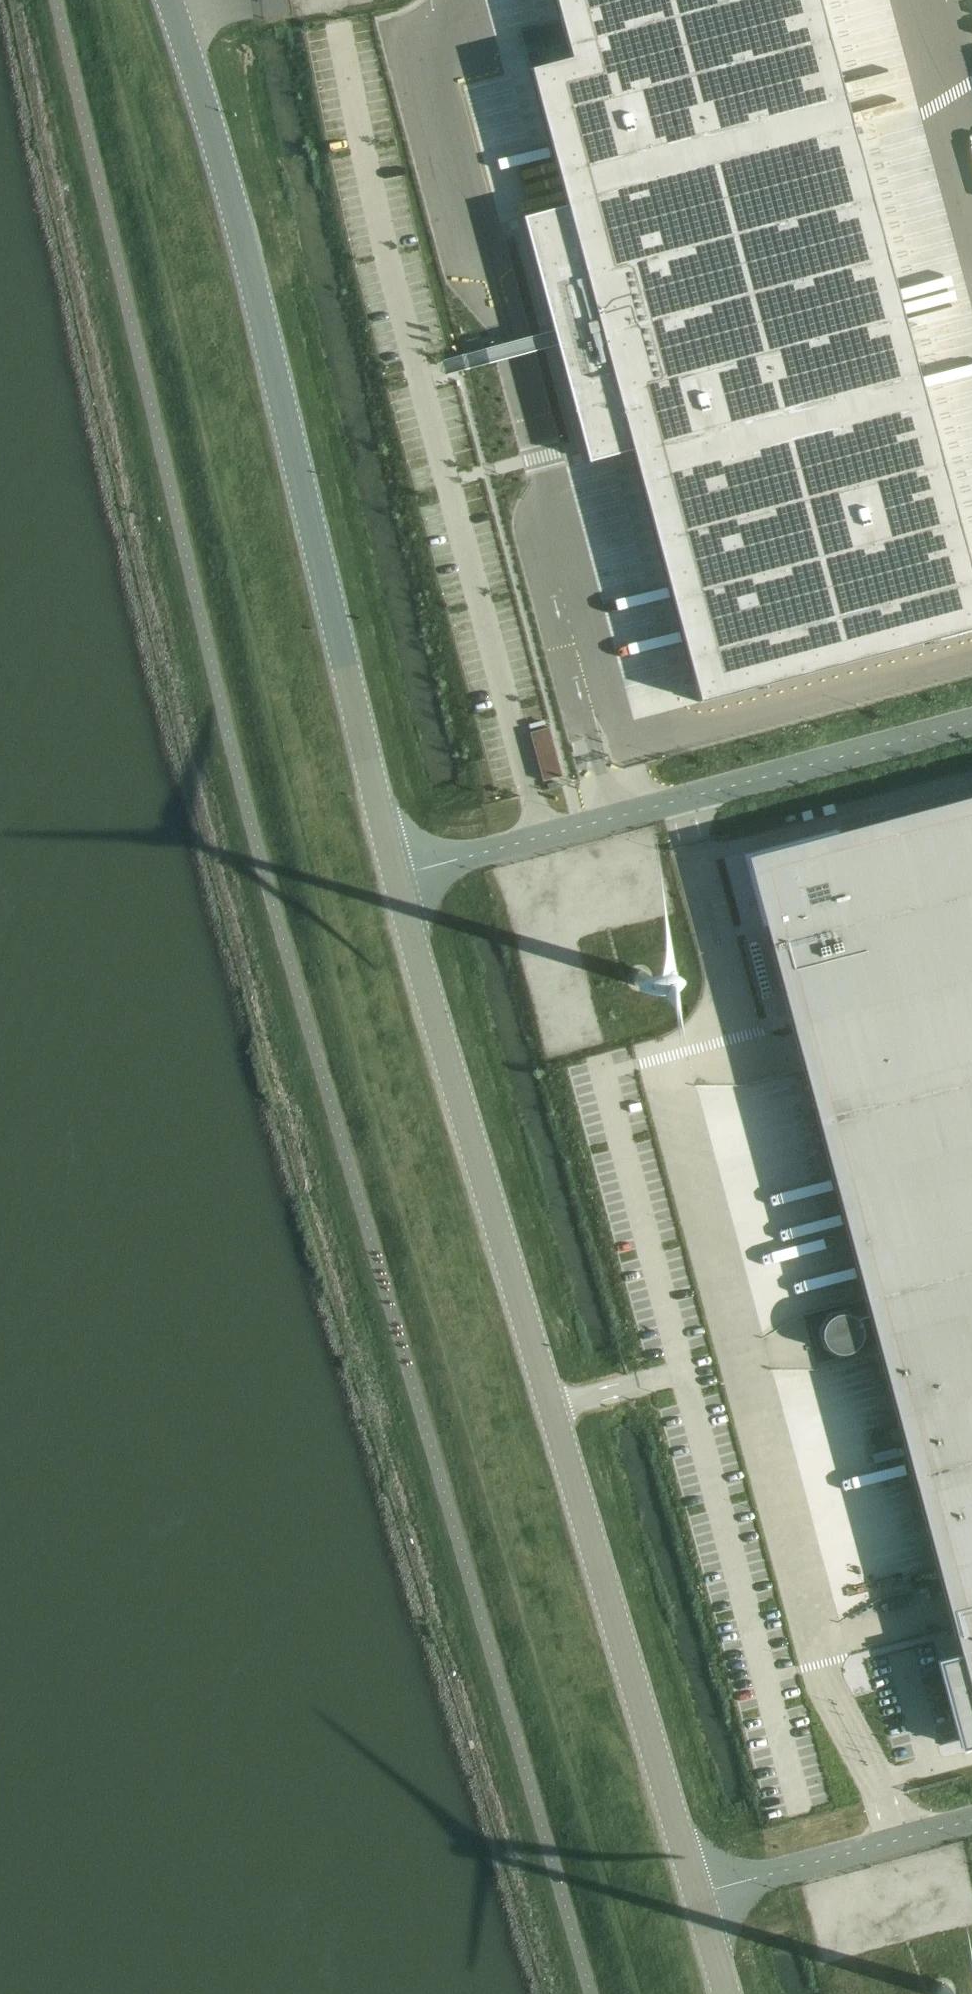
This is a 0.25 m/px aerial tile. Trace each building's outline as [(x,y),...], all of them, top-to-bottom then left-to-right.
[(570,57),(530,68),(567,206),(524,217),(553,326),(568,380),(575,405),(589,458),(589,460),(591,460),(593,459),(631,449),(632,449),(633,451),(680,628),(698,694),(700,702),(971,630),(971,573),(819,0),(555,0),(570,57)] [(477,337),(466,340),(468,349),(479,346),(477,337)] [(746,856),(796,1043),(869,1315),(971,1287),(971,795),(746,856)] [(811,810),(801,813),(803,820),(813,818),(811,810)] [(869,1315),(877,1347),(959,1654),(936,1660),(960,1749),(971,1746),(971,1287),(869,1315)] [(846,1354),(853,1351),(858,1347),(861,1341),(862,1334),(861,1327),(858,1321),(852,1316),(846,1314),(840,1314),(834,1315),(828,1319),(824,1324),(822,1330),(821,1336),(823,1342),(827,1348),(832,1352),(839,1354),(846,1354)]
